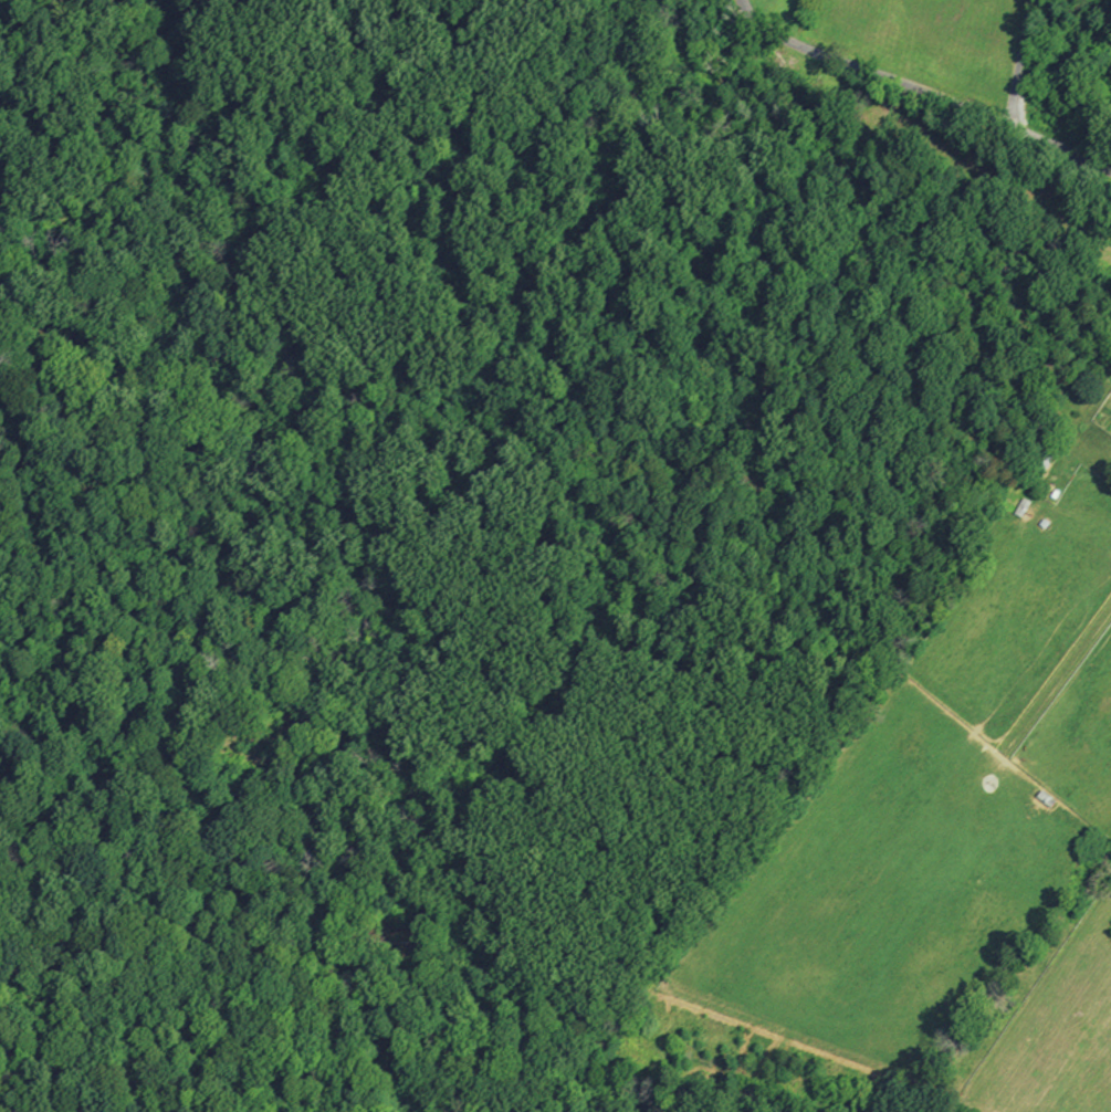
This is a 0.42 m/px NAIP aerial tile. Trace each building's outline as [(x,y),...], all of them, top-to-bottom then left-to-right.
[(1039,442),(1058,450),(1047,478),(1027,470),(1039,442)] [(1023,497),(1015,516),(1025,521),(1033,502),(1029,501),(1023,497)]
